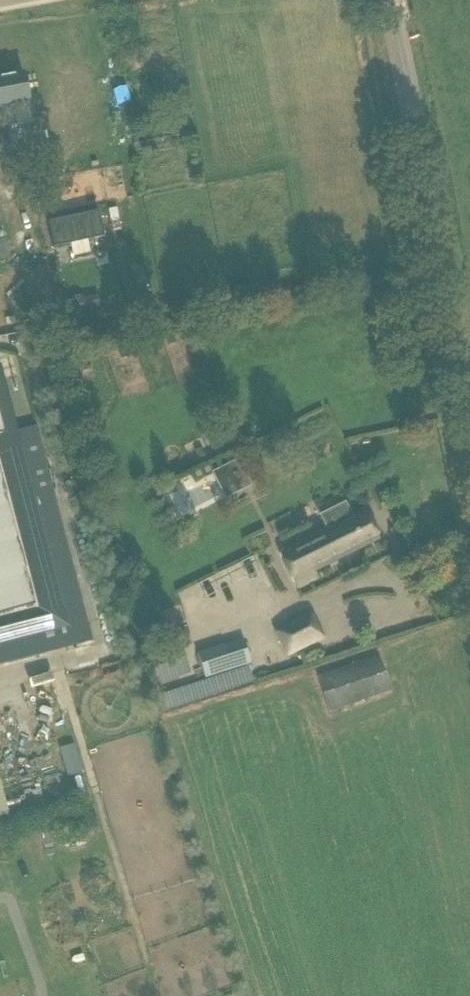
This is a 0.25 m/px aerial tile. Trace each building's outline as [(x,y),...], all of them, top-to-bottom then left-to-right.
[(11,103),(15,121),(32,117),(24,75),(0,80),(0,105),(11,103)] [(151,112),(139,113),(141,124),(152,123),(151,112)] [(60,272),(85,268),(76,220),(50,225),(60,272)] [(53,632),(69,628),(39,512),(35,496),(53,491),(39,439),(22,443),(20,434),(19,432),(5,380),(0,381),(0,645),(53,632)] [(212,473),(225,500),(252,487),(239,460),(212,473)] [(378,535),(365,510),(352,517),(345,503),(319,516),(324,526),(326,529),(279,553),(283,560),(281,561),(291,580),(292,583),(380,539),(378,535)] [(310,615),(276,632),(288,654),(321,637),(310,615)] [(251,661),(243,640),(197,655),(205,677),(251,661)] [(379,657),(318,678),(331,712),(390,691),(379,657)] [(73,744),(60,748),(68,776),(81,773),(73,744)]
